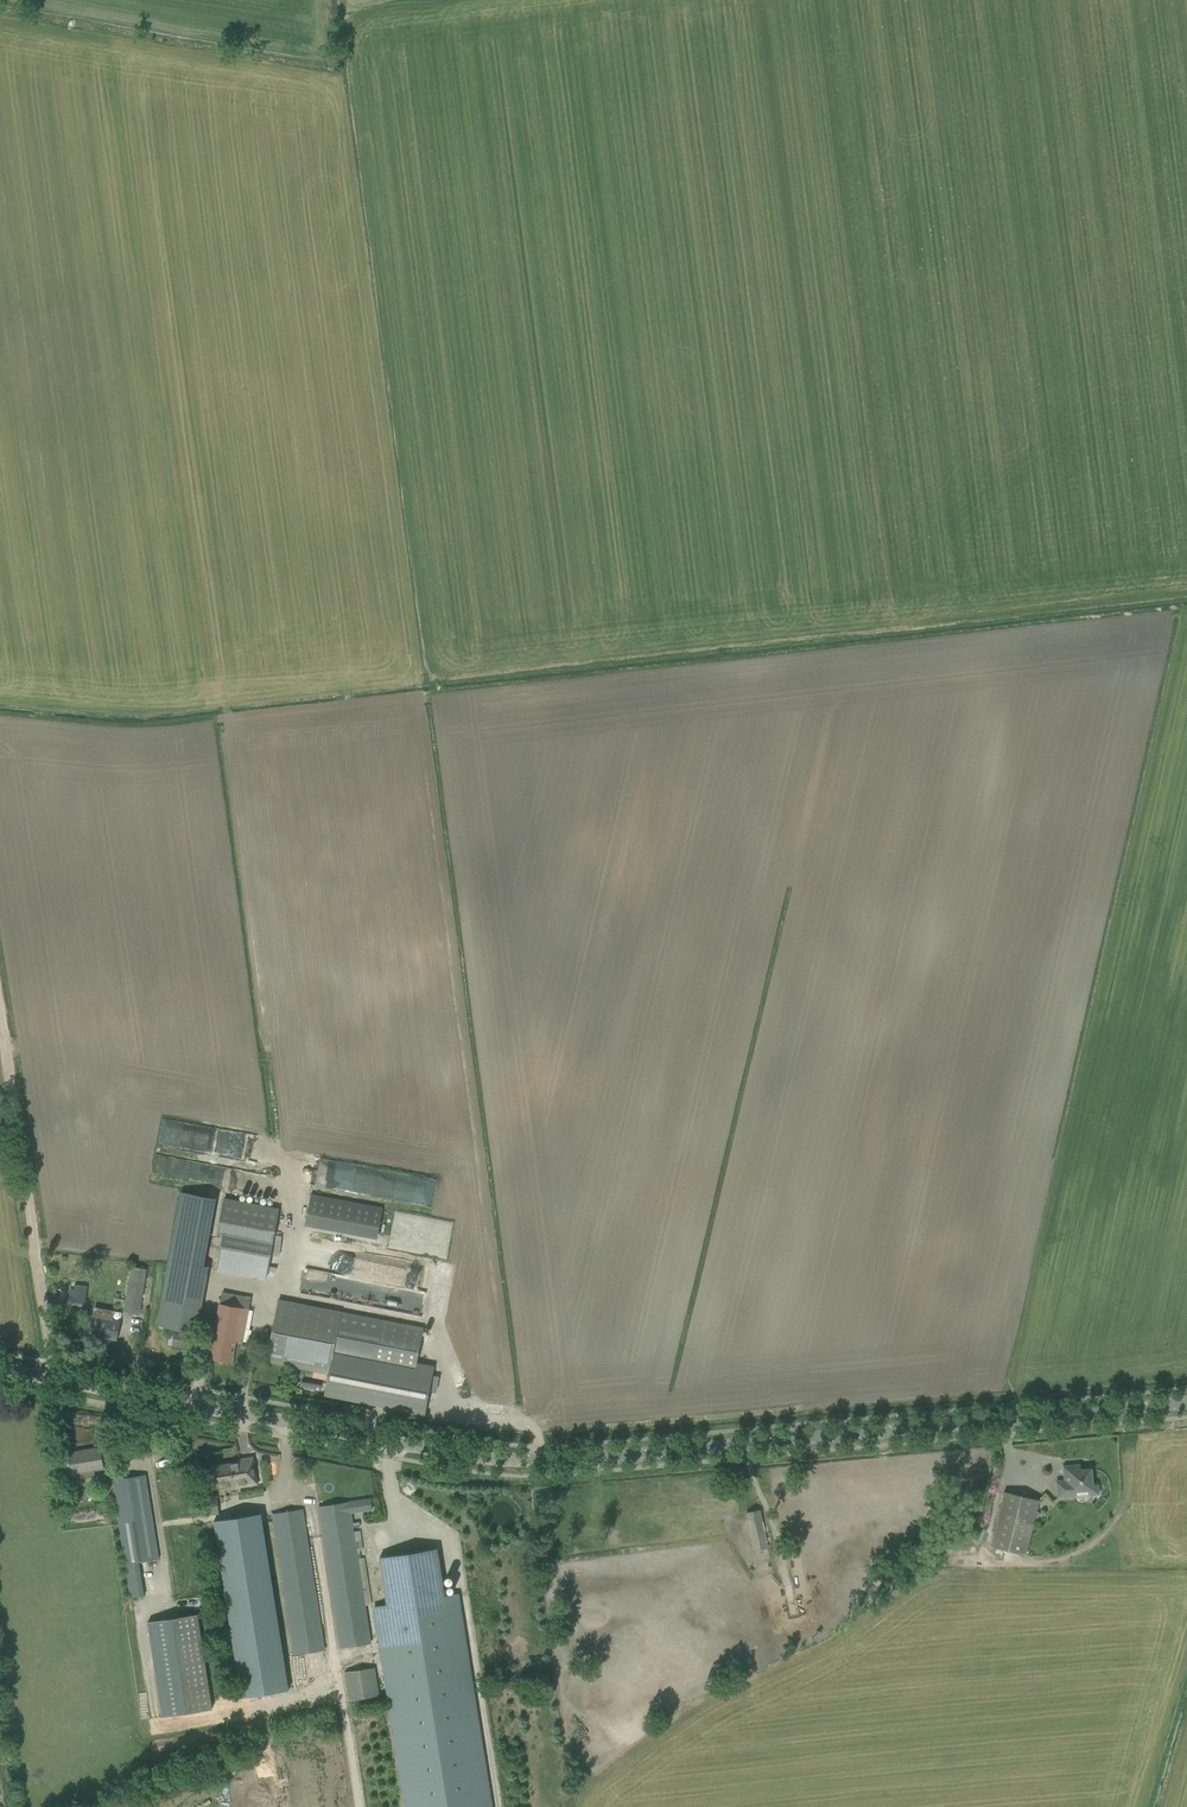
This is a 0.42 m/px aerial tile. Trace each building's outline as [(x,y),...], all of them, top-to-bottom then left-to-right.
[(178,1191),(158,1326),(196,1331),(206,1264),(205,1264),(215,1196),(178,1191)] [(311,1194),(305,1225),(376,1239),(382,1207),(311,1194)] [(224,1234),(217,1266),(266,1276),(279,1208),(224,1198),(217,1233),(224,1234)] [(425,1315),(433,1275),(371,1262),(367,1280),(374,1282),(372,1294),(411,1302),(409,1311),(425,1315)] [(130,1276),(145,1278),(146,1269),(131,1266),(130,1276)] [(124,1312),(139,1315),(145,1278),(130,1276),(124,1312)] [(85,1304),(87,1290),(69,1289),(69,1292),(68,1302),(85,1304)] [(235,1341),(242,1342),(244,1330),(250,1297),(222,1292),(212,1346),(210,1358),(231,1362),(235,1341)] [(278,1300),(266,1362),(328,1374),(324,1393),(425,1412),(429,1390),(432,1375),(434,1366),(416,1363),(423,1328),(278,1300)] [(89,1334),(116,1340),(120,1322),(113,1321),(114,1311),(94,1308),(89,1334)] [(172,1346),(190,1348),(192,1335),(174,1333),(172,1346)] [(432,1375),(429,1390),(436,1391),(438,1376),(432,1375)] [(66,1453),(69,1474),(103,1468),(100,1448),(80,1451),(80,1453),(67,1455),(67,1453),(66,1453)] [(240,1463),(212,1468),(215,1486),(233,1484),(234,1487),(257,1483),(253,1458),(240,1460),(240,1463)] [(1065,1481),(1056,1482),(1058,1498),(1075,1497),(1075,1492),(1087,1491),(1088,1495),(1098,1494),(1097,1484),(1092,1484),(1091,1469),(1080,1470),(1080,1465),(1063,1466),(1065,1481)] [(125,1565),(159,1560),(146,1475),(112,1481),(125,1565)] [(991,1547),(1026,1555),(1038,1500),(1004,1492),(991,1547)] [(372,1509),(370,1499),(319,1507),(341,1648),(370,1644),(350,1513),(372,1509)] [(274,1514),(275,1523),(297,1655),(324,1651),(302,1510),(274,1514)] [(746,1513),(755,1550),(768,1548),(759,1510),(746,1513)] [(261,1513),(214,1521),(241,1698),(289,1690),(261,1513)] [(975,1542),(983,1542),(984,1528),(975,1528),(975,1542)] [(457,1593),(444,1595),(437,1548),(379,1557),(388,1615),(376,1617),(406,1806),(490,1806),(457,1593)] [(147,1622),(162,1717),(212,1709),(197,1614),(147,1622)] [(379,1695),(375,1667),(344,1672),(349,1701),(379,1695)]
